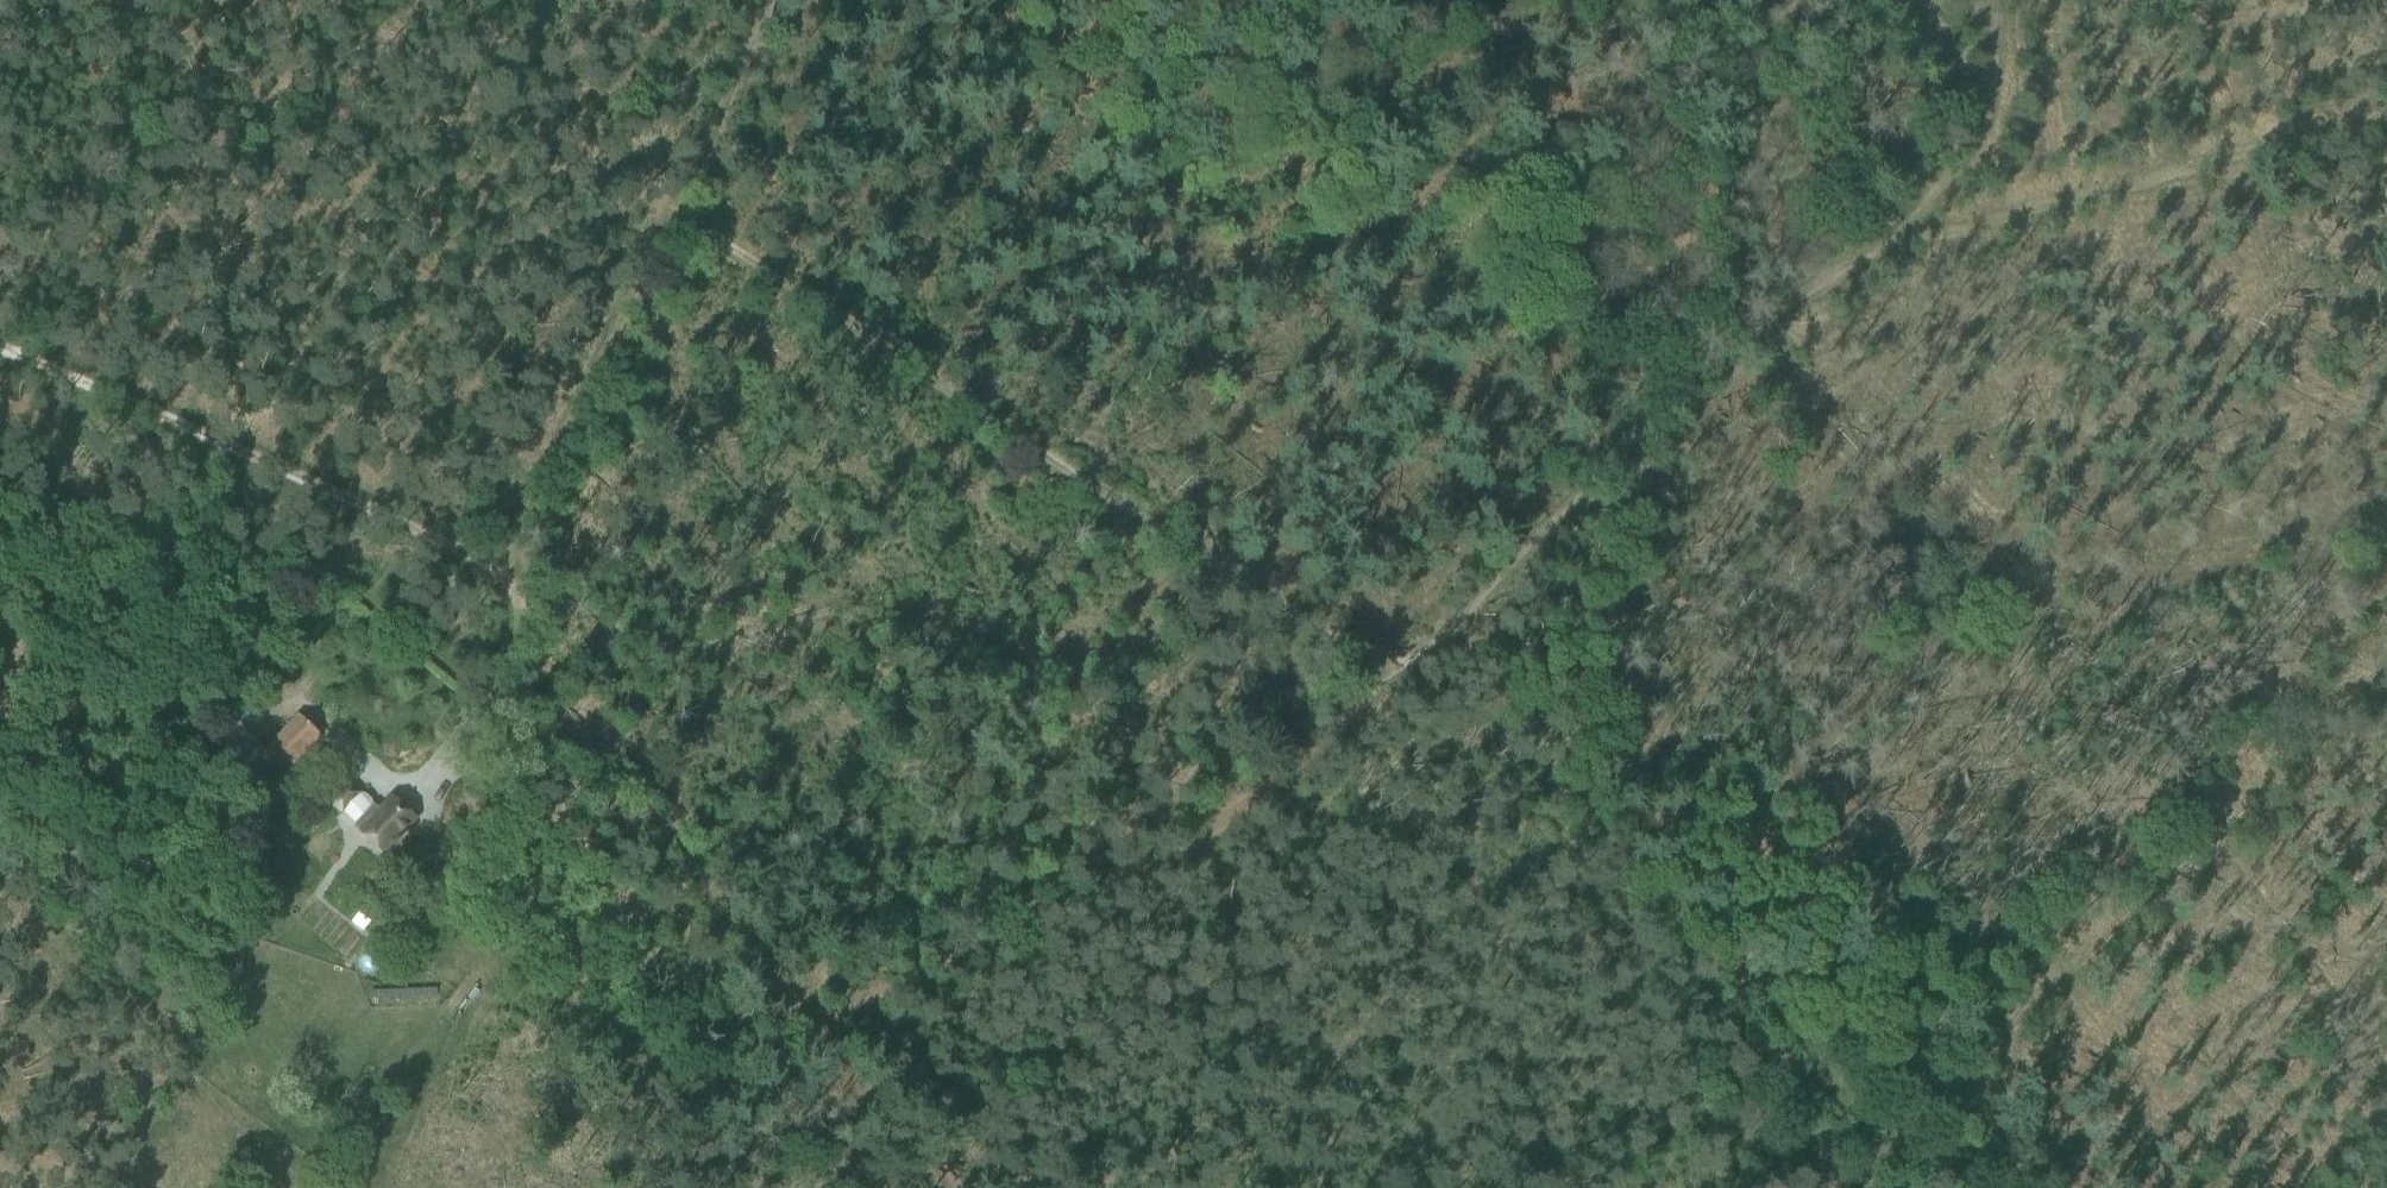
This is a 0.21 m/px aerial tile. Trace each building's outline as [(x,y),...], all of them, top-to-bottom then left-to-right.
[(272,745),(255,763),(267,775),(275,766),(285,775),(294,765),(306,752),(322,736),(299,715),(283,732),(272,745)] [(414,819),(393,799),(380,812),(374,806),(373,806),(349,783),(331,801),(343,812),(352,802),(366,815),(357,825),(384,850),(414,819)]
